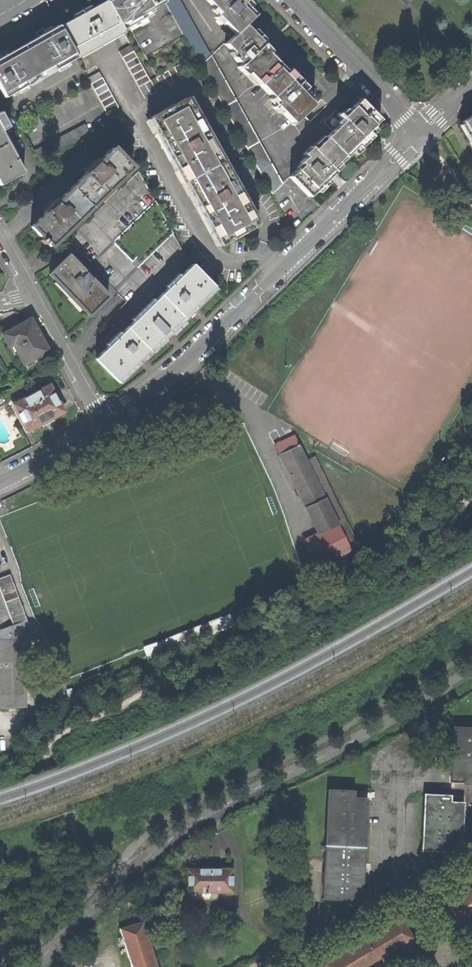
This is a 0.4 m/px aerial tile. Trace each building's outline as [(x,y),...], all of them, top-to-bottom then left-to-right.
[(58,26),(76,57),(76,58),(123,32),(120,27),(105,0),(82,13),(58,26)] [(120,27),(127,24),(156,76),(179,63),(195,55),(164,0),(105,0),(120,27)] [(195,55),(271,193),(282,183),(180,0),(164,0),(195,55)] [(235,34),(244,24),(254,15),(243,3),(246,0),(206,0),(219,13),(217,15),(235,34)] [(247,71),(259,84),(279,64),(266,51),(265,52),(262,49),(260,47),(263,43),(244,24),(235,34),(224,44),(237,56),(235,59),(240,64),(238,67),(244,74),(247,71)] [(4,97),(76,57),(58,26),(58,25),(38,36),(1,57),(0,57),(0,90),(4,97)] [(186,75),(179,63),(156,76),(150,80),(130,45),(118,51),(145,98),(186,75)] [(275,104),(293,123),(312,104),(300,91),(305,86),(302,83),(300,81),(298,80),(293,75),(291,77),(279,64),(259,84),(277,102),(275,104)] [(107,113),(118,107),(99,71),(87,78),(107,113)] [(170,155),(184,181),(220,161),(185,97),(149,117),(170,155)] [(289,176),(308,196),(327,178),(324,174),(327,171),(330,168),(331,169),(357,145),(359,147),(365,142),(371,136),(367,131),(379,119),(360,99),(341,116),(335,110),(324,121),(332,130),(313,149),(310,146),(303,153),(305,156),(300,161),(302,164),(289,176)] [(23,172),(14,155),(15,155),(3,133),(9,129),(0,112),(0,185),(23,172)] [(461,122),(471,141),(471,116),(461,122)] [(84,123),(78,127),(85,138),(91,135),(84,123)] [(85,138),(78,127),(73,130),(79,141),(85,138)] [(67,132),(74,144),(79,141),(73,130),(67,132)] [(61,136),(68,147),(74,144),(67,132),(61,136)] [(63,150),(68,147),(61,136),(56,138),(63,150)] [(56,138),(50,141),(57,153),(63,150),(56,138)] [(50,141),(45,144),(51,156),(57,153),(50,141)] [(51,156),(45,144),(39,147),(46,159),(51,156)] [(40,162),(46,159),(39,147),(34,150),(40,162)] [(30,226),(49,246),(56,239),(58,241),(84,215),(83,213),(97,199),(99,201),(125,175),(124,173),(131,167),(112,148),(96,163),(94,161),(89,165),(85,169),(87,172),(55,202),(53,200),(48,205),(44,209),(46,211),(30,226)] [(219,244),(255,224),(220,161),(184,181),(203,214),(219,244)] [(89,316),(108,297),(91,279),(94,277),(90,273),(87,269),(84,272),(67,255),(48,274),(55,280),(53,282),(80,310),(82,308),(89,316)] [(192,264),(160,295),(182,317),(188,311),(190,314),(193,311),(196,308),(194,305),(213,286),(192,264)] [(182,317),(160,295),(126,328),(147,351),(161,337),(164,339),(167,337),(170,334),(168,331),(182,317)] [(39,357),(48,352),(41,339),(30,320),(2,335),(8,347),(13,345),(27,370),(42,362),(39,357)] [(141,356),(147,351),(126,328),(94,359),(116,381),(136,362),(138,364),(141,362),(144,359),(141,356)] [(48,420),(63,411),(49,385),(14,404),(29,431),(48,420)] [(343,555),(354,549),(310,457),(302,461),(291,436),(272,446),(313,533),(299,541),(311,567),(341,552),(343,555)] [(107,458),(119,452),(114,443),(103,448),(107,458)] [(11,623),(21,620),(25,619),(9,573),(0,576),(0,590),(11,623)] [(140,647),(145,658),(230,625),(225,613),(140,647)] [(24,705),(23,667),(21,620),(11,623),(0,627),(0,706),(24,705)] [(74,677),(80,689),(91,684),(86,672),(74,677)] [(65,694),(72,691),(69,684),(62,686),(65,694)] [(471,785),(471,730),(446,730),(444,785),(471,785)] [(359,794),(320,793),(317,901),(356,903),(359,794)] [(416,852),(455,853),(456,797),(417,797),(416,852)] [(209,871),(184,871),(184,894),(227,895),(227,871),(209,871)] [(471,915),(471,888),(434,910),(445,930),(471,915)] [(318,966),(319,966),(363,966),(410,941),(398,921),(318,966)] [(127,966),(153,966),(139,923),(115,931),(127,966)] [(73,957),(62,966),(77,966),(73,957)]
